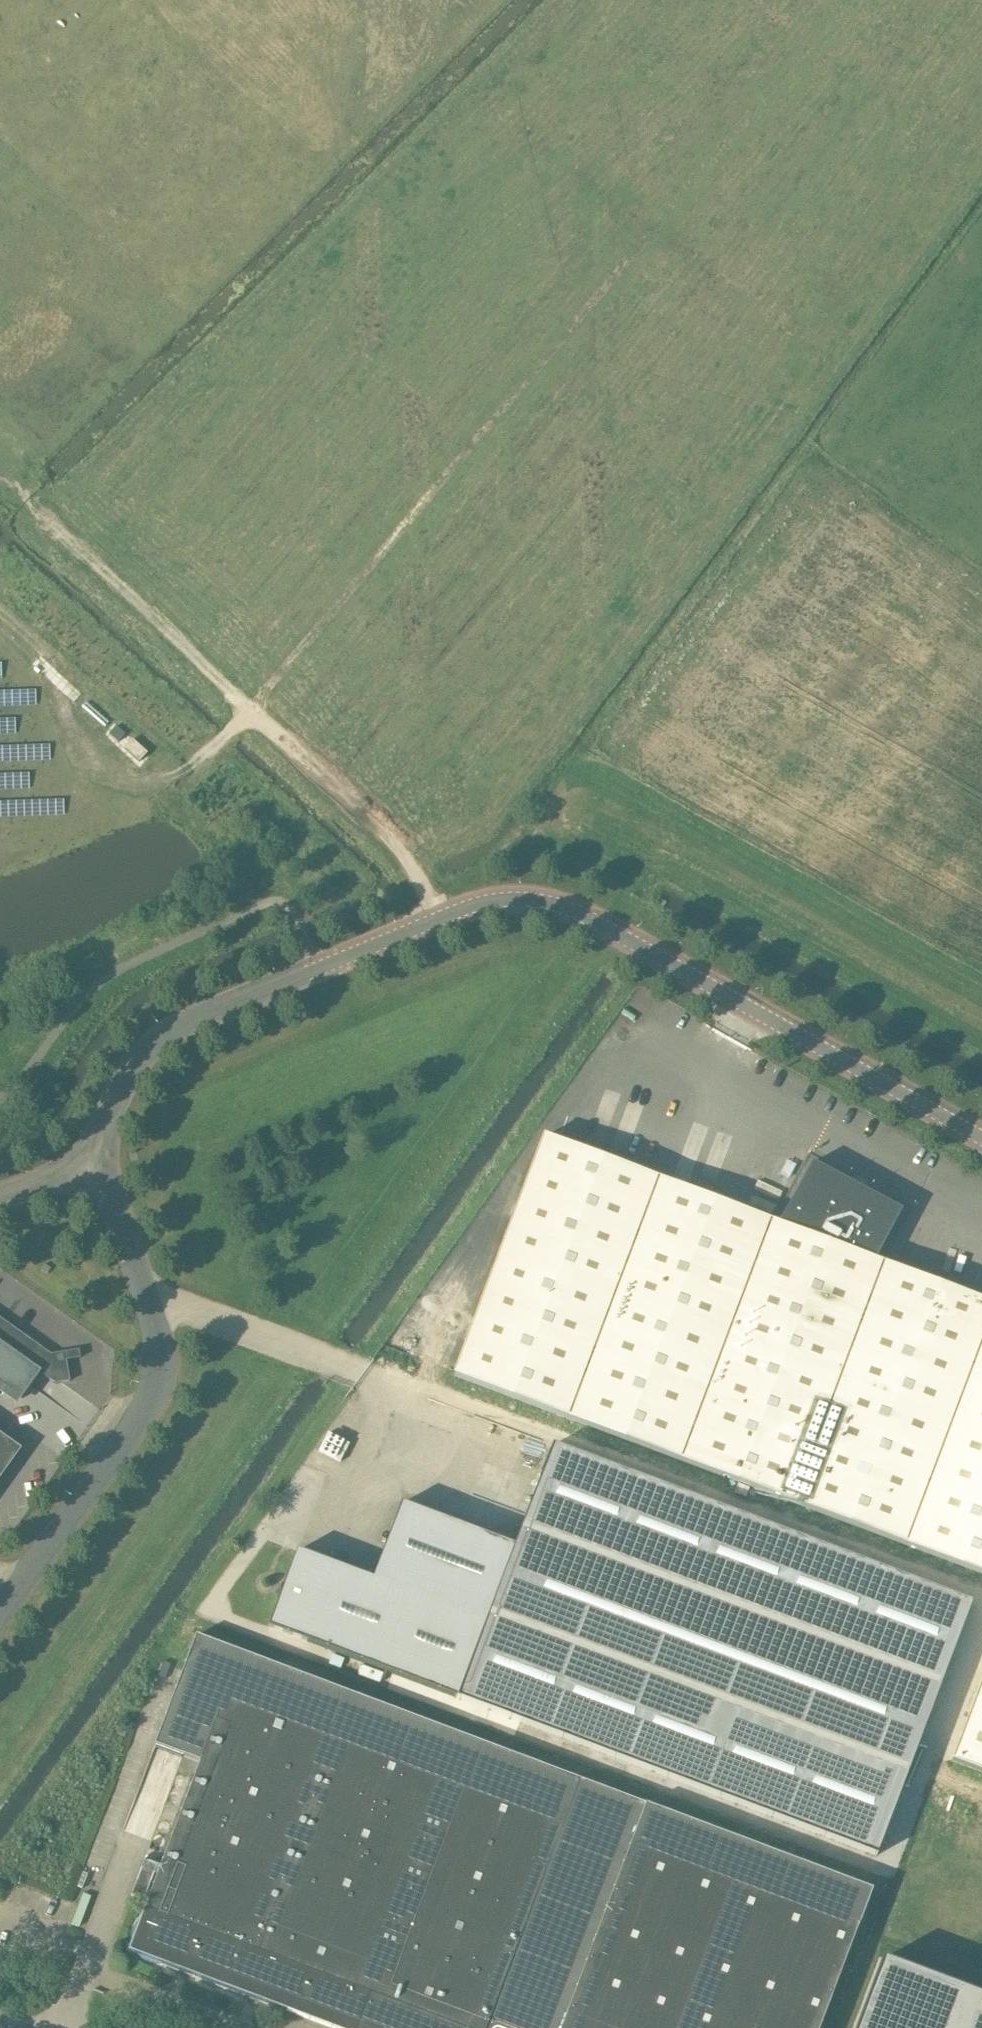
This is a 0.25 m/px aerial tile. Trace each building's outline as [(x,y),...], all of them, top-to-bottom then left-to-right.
[(115,725),(109,732),(119,741),(125,734),(115,725)] [(131,739),(124,747),(140,761),(147,752),(131,739)] [(456,1373),(981,1570),(981,1301),(875,1261),(902,1211),(812,1162),(778,1225),(545,1137),(456,1373)] [(22,1399),(40,1372),(56,1383),(70,1381),(67,1359),(60,1361),(58,1353),(52,1354),(0,1317),(0,1383),(22,1399)] [(10,1465),(17,1456),(22,1449),(0,1434),(0,1479),(10,1465)] [(279,1600),(269,1626),(458,1697),(877,1855),(972,1602),(552,1444),(514,1545),(402,1503),(373,1579),(298,1550),(288,1576),(279,1600)] [(128,1951),(333,2027),(820,2027),(859,1923),(872,1889),(196,1635),(155,1743),(200,1760),(128,1951)] [(955,1758),(981,1768),(981,1688),(955,1758)] [(144,1861),(131,1895),(144,1899),(157,1865),(144,1861)] [(856,2027),(981,2027),(981,1996),(882,1959),(856,2027)]
